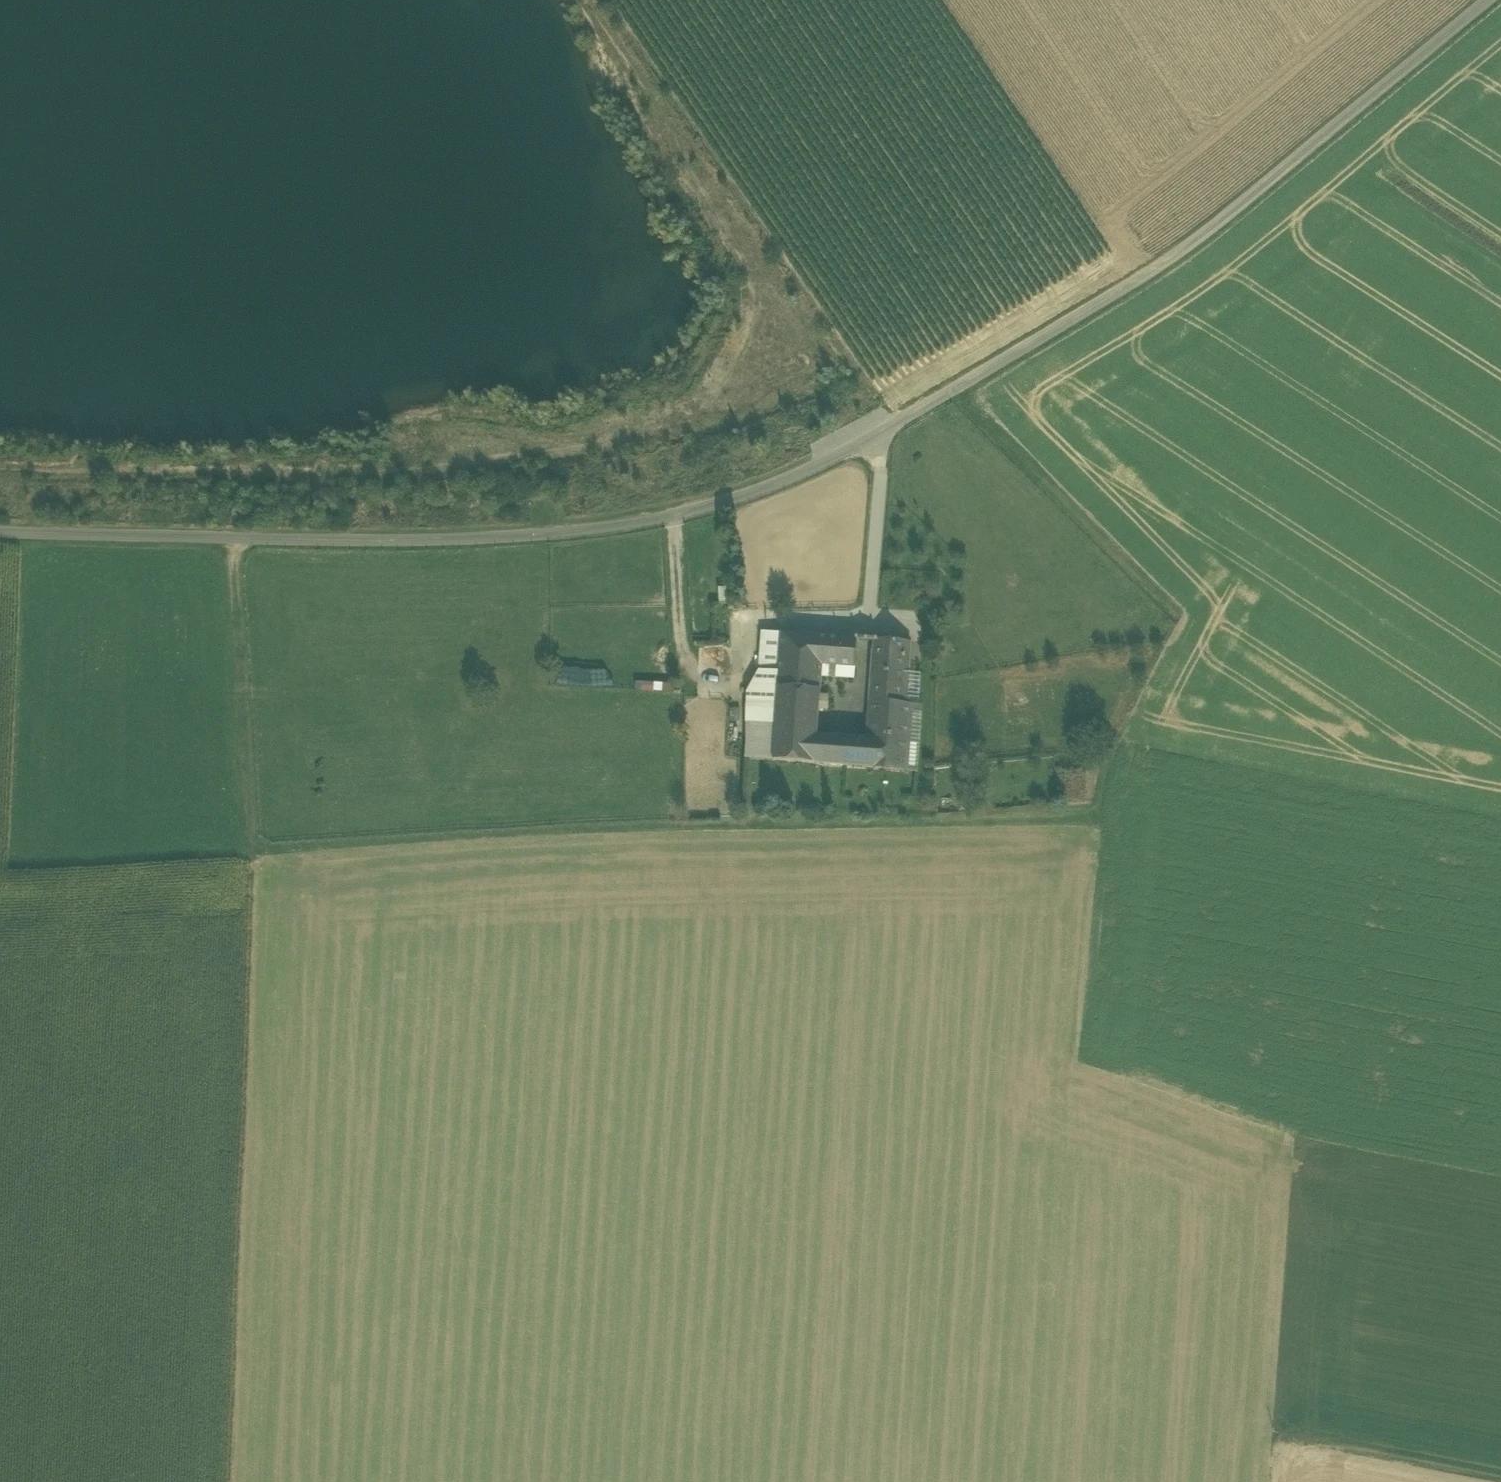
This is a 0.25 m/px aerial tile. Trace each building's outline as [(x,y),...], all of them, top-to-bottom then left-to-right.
[(763,631),(759,672),(780,674),(783,633),(763,631)] [(825,636),(783,633),(780,674),(774,760),(815,764),(817,736),(822,677),(822,665),(825,636)] [(858,638),(825,636),(822,665),(855,667),(858,638)] [(877,640),(872,701),(903,704),(905,673),(907,642),(877,640)] [(822,665),(822,677),(855,680),(855,667),(822,665)] [(774,760),(780,674),(759,672),(748,693),(746,758),(774,760)] [(903,704),(910,704),(920,705),(922,674),(905,673),(903,704)] [(673,684),(637,681),(636,690),(673,692),(673,684)] [(910,704),(903,704),(872,701),(869,744),(848,742),(847,766),(906,770),(910,704)] [(910,704),(906,770),(920,771),(924,705),(920,705),(910,704)] [(849,738),(817,736),(815,764),(847,766),(848,742),(849,738)]
